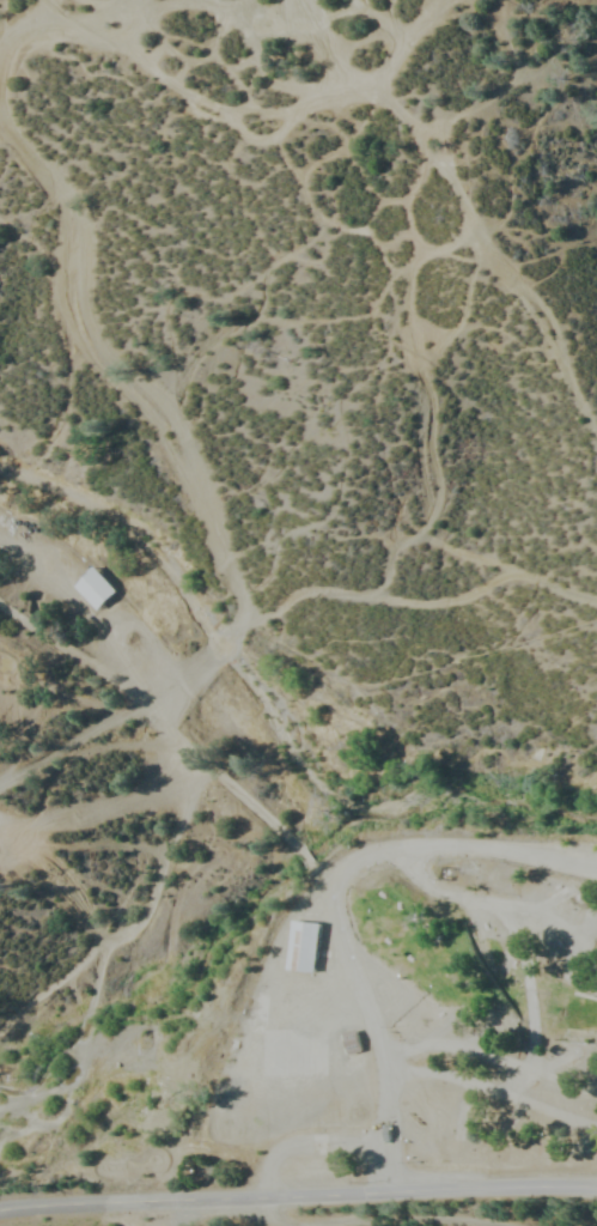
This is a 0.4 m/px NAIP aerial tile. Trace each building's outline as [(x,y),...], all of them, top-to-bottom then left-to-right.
[(73,582),(89,565),(120,595),(104,611),(73,582)] [(582,894),(576,884),(556,895),(562,905),(582,894)] [(293,921),(322,923),(316,975),(288,971),(293,921)] [(348,1052),(342,1038),(354,1033),(360,1048),(348,1052)] [(392,1125),(392,1140),(384,1140),(384,1125),(392,1125)]
